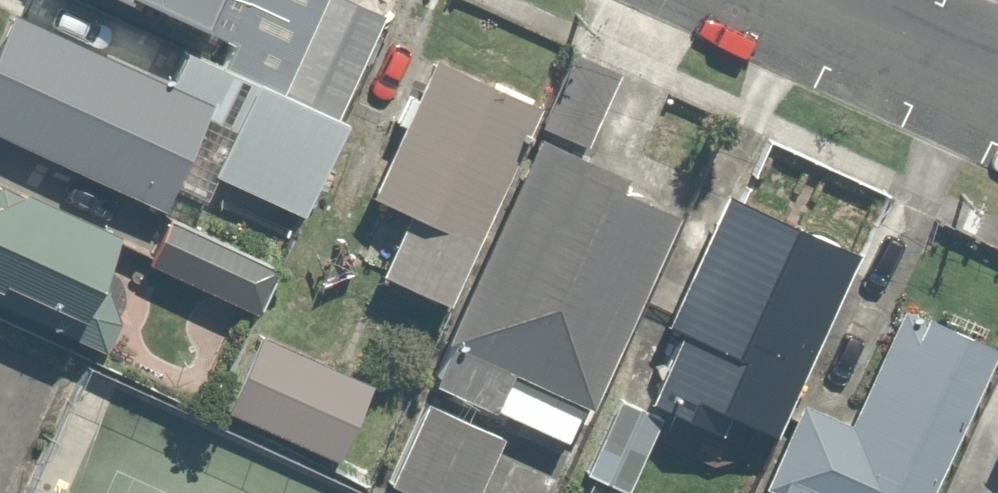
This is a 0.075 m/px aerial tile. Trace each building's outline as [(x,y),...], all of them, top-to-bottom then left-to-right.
[(220,63),(337,115),(383,14),(352,0),(149,0),(231,39),(220,63)] [(12,10),(0,35),(0,134),(160,207),(173,181),(204,197),(215,173),(301,212),(344,119),(337,115),(220,63),(184,47),(168,82),(12,10)] [(617,72),(570,50),(535,124),(582,146),(617,72)] [(447,299),(535,103),(525,98),(526,94),(487,76),(485,80),(430,55),(368,190),(406,208),(377,269),(447,299)] [(585,406),(672,211),(616,185),(622,173),(533,133),(441,336),(448,339),(430,379),(562,439),(579,403),(585,406)] [(101,348),(115,316),(104,286),(88,279),(113,226),(20,184),(13,188),(0,181),(0,302),(101,348)] [(675,329),(643,398),(715,432),(725,411),(770,432),(854,249),(721,189),(660,322),(675,329)] [(277,266),(166,215),(145,261),(257,312),(277,266)] [(900,306),(846,423),(799,401),(760,486),(775,492),(925,492),(992,347),(900,306)] [(258,332),(224,409),(336,458),(371,382),(258,332)] [(658,417),(617,397),(580,472),(622,492),(658,417)] [(423,398),(386,481),(413,492),(473,492),(500,432),(423,398)]
